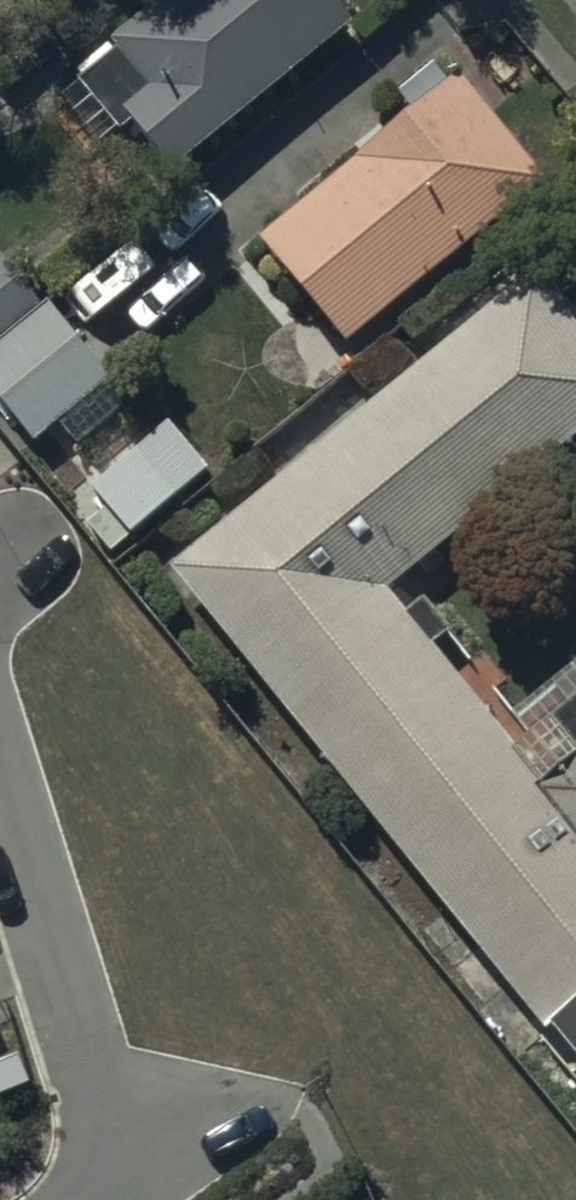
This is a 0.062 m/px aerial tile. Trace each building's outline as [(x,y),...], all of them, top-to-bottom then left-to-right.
[(125,61),(90,89),(124,130),(135,121),(176,172),(351,31),(326,0),(178,0),(116,49),(125,61)] [(547,188),(461,82),(262,246),(349,353),(547,188)] [(46,311),(2,258),(0,259),(0,348),(46,311)] [(553,1046),(566,1038),(575,1049),(575,680),(503,742),(389,599),(575,448),(575,334),(537,283),(174,576),(553,1046)] [(113,383),(52,310),(0,350),(0,399),(36,446),(113,383)] [(164,435),(93,498),(133,543),(204,479),(164,435)] [(568,1079),(575,1088),(575,1072),(568,1079)]
